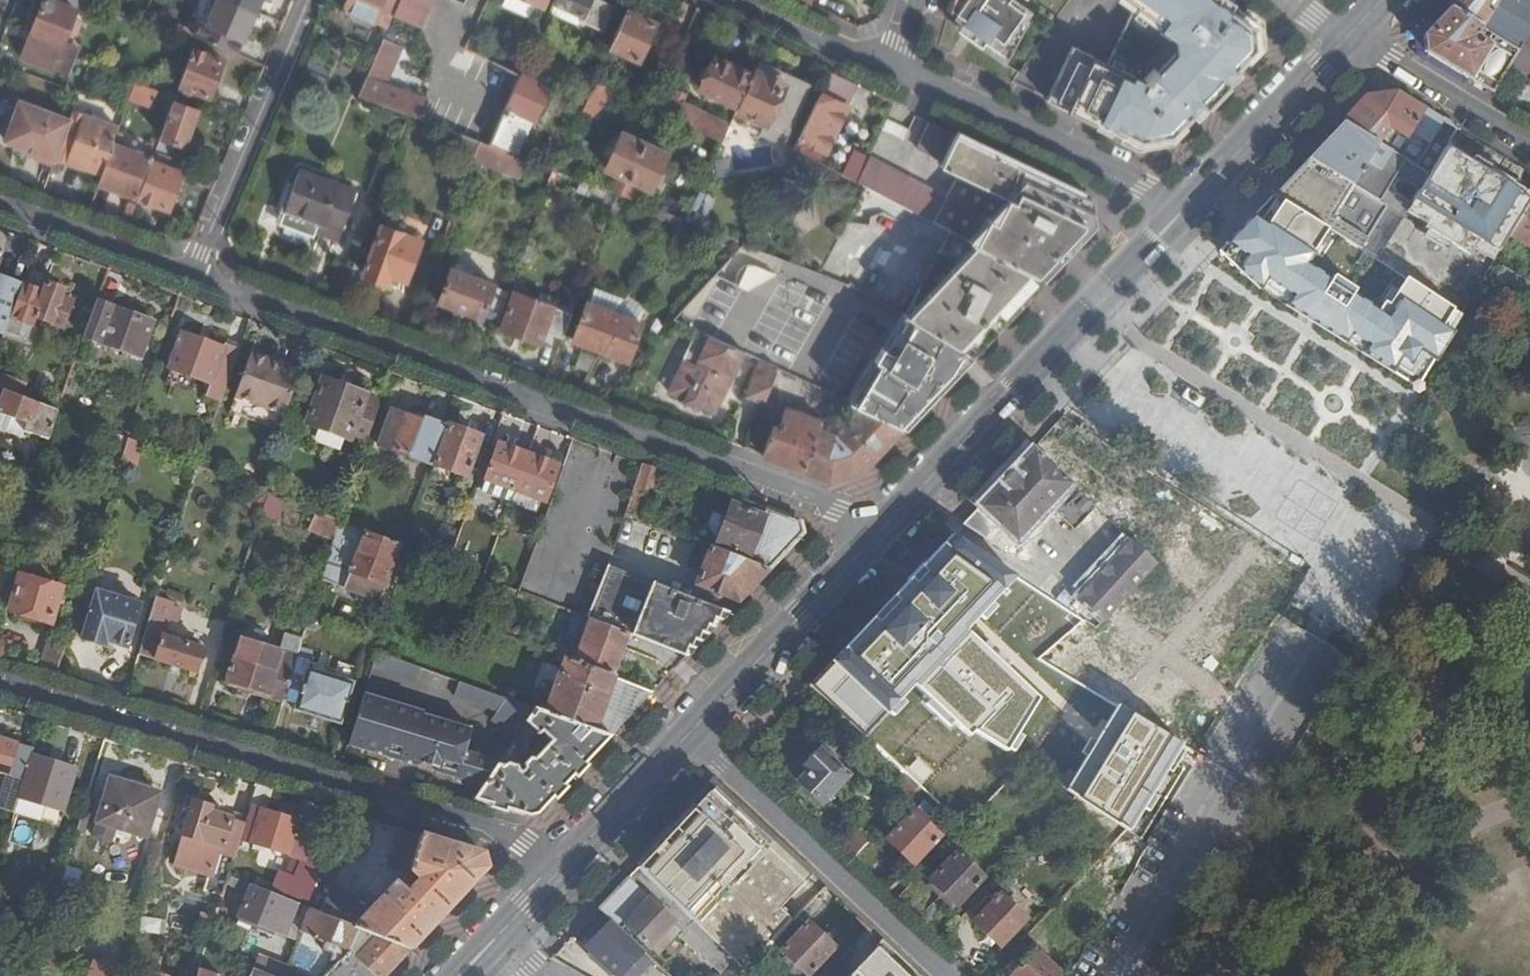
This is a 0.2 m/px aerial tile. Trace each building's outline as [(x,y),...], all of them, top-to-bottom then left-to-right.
[(81,0),(46,0),(24,57),(54,68),(66,39),(81,0)] [(235,56),(241,40),(243,40),(256,12),(229,0),(216,0),(206,22),(202,20),(192,40),(197,41),(235,56)] [(216,0),(202,0),(195,17),(202,20),(206,22),(216,0)] [(256,12),(261,0),(229,0),(256,12)] [(333,3),(388,28),(392,18),(400,0),(335,0),(333,3)] [(431,0),(400,0),(392,18),(418,29),(431,0)] [(547,0),(526,0),(543,8),(547,0)] [(555,4),(583,17),(591,0),(556,0),(555,4)] [(948,15),(963,23),(961,29),(1011,58),(1026,23),(1018,17),(1025,8),(1014,0),(953,0),(948,15)] [(1230,84),(1227,83),(1244,67),(1264,47),(1261,23),(1227,0),(1119,0),(1132,9),(1105,64),(1071,49),(1046,101),(1139,146),(1174,139),(1190,122),(1200,112),(1202,115),(1230,84)] [(1454,3),(1523,48),(1529,36),(1529,0),(1457,0),(1454,3)] [(672,26),(686,33),(700,6),(685,1),(672,26)] [(1523,48),(1454,3),(1438,19),(1427,32),(1429,48),(1497,90),(1516,60),(1523,48)] [(627,10),(606,56),(611,58),(616,49),(639,59),(656,23),(627,10)] [(1523,48),(1516,60),(1529,69),(1529,36),(1523,48)] [(383,38),(377,50),(359,93),(419,117),(425,99),(381,83),(397,45),(383,38)] [(82,46),(66,39),(54,68),(70,75),(82,46)] [(223,61),(192,50),(178,90),(206,99),(223,61)] [(698,90),(737,107),(742,98),(751,75),(714,57),(698,90)] [(790,75),(760,61),(751,75),(742,98),(772,110),(767,120),(789,129),(805,93),(787,86),(790,75)] [(820,163),(857,82),(831,71),(794,149),(820,163)] [(548,87),(522,74),(490,144),(515,154),(517,155),(531,122),(534,124),(548,87)] [(787,86),(805,93),(809,85),(790,75),(787,86)] [(595,79),(581,111),(599,119),(613,88),(595,79)] [(127,99),(151,108),(157,90),(134,82),(127,99)] [(1399,88),(1366,95),(1346,117),(1433,170),(1460,126),(1399,88)] [(664,113),(721,143),(729,127),(681,103),(686,94),(676,90),(664,113)] [(71,120),(19,100),(1,93),(0,97),(0,117),(10,121),(4,139),(55,159),(71,120)] [(184,146),(196,110),(173,102),(159,139),(184,146)] [(92,168),(101,171),(113,144),(120,128),(86,115),(69,158),(92,168)] [(1433,170),(1346,117),(1331,133),(1312,153),(1388,200),(1406,212),(1433,170)] [(907,130),(886,119),(880,132),(901,143),(907,130)] [(1083,238),(1097,223),(1092,201),(928,122),(915,149),(959,170),(945,198),(867,159),(865,163),(857,182),(951,230),(1046,278),(1070,252),(1083,238)] [(605,169),(628,179),(644,143),(621,131),(605,169)] [(490,144),(479,141),(473,157),(509,170),(515,154),(490,144)] [(773,165),(773,145),(743,145),(743,142),(732,142),(732,166),(773,165)] [(644,143),(628,179),(651,189),(666,153),(644,143)] [(129,194),(138,197),(152,162),(152,159),(113,144),(101,171),(97,183),(129,194)] [(1388,200),(1312,153),(1296,170),(1287,180),(1277,190),(1365,244),(1381,211),(1388,200)] [(841,174),(857,182),(865,163),(850,156),(841,174)] [(152,162),(138,197),(152,202),(168,208),(179,171),(152,162)] [(341,230),(356,192),(301,171),(295,185),(288,182),(274,217),(313,231),(318,221),(341,230)] [(703,222),(715,198),(698,190),(687,215),(703,222)] [(1248,220),(1213,258),(1318,329),(1419,387),(1436,360),(1463,315),(1365,244),(1277,190),(1248,220)] [(1406,212),(1388,200),(1381,211),(1400,222),(1406,212)] [(1513,232),(1529,241),(1529,204),(1513,232)] [(406,278),(419,239),(382,225),(363,274),(386,282),(390,272),(406,278)] [(1008,317),(1046,278),(951,230),(905,313),(972,354),(1008,317)] [(1529,298),(1529,274),(1529,276),(1498,257),(1487,276),(1528,301),(1529,298)] [(482,315),(497,321),(510,289),(452,266),(439,301),(482,317),(482,315)] [(64,324),(74,297),(61,292),(64,284),(48,278),(36,313),(64,324)] [(616,313),(628,299),(594,285),(587,302),(616,313)] [(546,332),(563,338),(572,314),(516,293),(502,329),(526,338),(541,344),(546,332)] [(99,298),(86,334),(105,340),(138,353),(142,355),(155,318),(99,298)] [(648,307),(628,299),(616,313),(642,323),(648,307)] [(577,366),(587,372),(600,351),(615,313),(616,313),(587,302),(572,340),(584,344),(577,366)] [(615,313),(600,351),(628,362),(642,323),(616,313),(615,313)] [(965,363),(972,354),(905,313),(900,322),(884,348),(882,348),(857,404),(866,409),(904,426),(952,377),(958,370),(965,363)] [(209,391),(225,397),(244,345),(226,338),(224,343),(183,329),(170,365),(212,380),(209,391)] [(729,342),(701,330),(668,392),(685,401),(684,405),(696,410),(699,406),(717,415),(751,353),(729,342)] [(138,353),(105,340),(99,355),(132,367),(138,353)] [(234,404),(284,422),(302,373),(252,355),(234,404)] [(748,397),(767,405),(784,369),(767,360),(748,397)] [(1,387),(14,393),(18,382),(0,375),(0,387),(1,387)] [(354,434),(369,440),(383,403),(384,398),(371,393),(371,391),(325,375),(310,419),(354,435),(354,434)] [(27,386),(18,382),(14,393),(23,396),(27,386)] [(51,436),(59,410),(23,396),(14,393),(1,387),(0,389),(0,410),(32,423),(33,428),(51,436)] [(381,441),(437,462),(451,422),(424,413),(423,417),(393,405),(381,441)] [(878,453),(904,426),(866,409),(838,437),(822,434),(824,426),(784,416),(777,434),(771,432),(764,456),(827,479),(859,473),(878,453)] [(471,460),(484,465),(494,438),(451,422),(437,462),(466,473),(471,460)] [(1009,475),(969,517),(1011,544),(1051,501),(1078,524),(1115,485),(1046,435),(1009,475)] [(125,439),(122,462),(139,463),(141,441),(125,439)] [(516,488),(529,452),(499,441),(487,476),(516,488)] [(561,462),(529,452),(516,488),(546,500),(561,462)] [(644,516),(662,467),(647,462),(645,466),(628,510),(644,516)] [(270,492),(263,514),(280,519),(288,499),(270,492)] [(795,542),(805,531),(801,518),(769,506),(766,512),(736,501),(728,516),(717,511),(709,537),(755,555),(753,558),(772,566),(795,542)] [(310,528),(335,537),(341,520),(315,509),(310,528)] [(335,537),(323,577),(378,597),(399,543),(341,520),(335,537)] [(1006,752),(1038,697),(966,632),(981,617),(985,618),(995,607),(992,604),(1020,578),(953,535),(810,687),(865,736),(885,712),(892,717),(906,703),(902,699),(913,686),(928,701),(924,706),(950,727),(954,722),(967,738),(972,732),(1006,752)] [(1125,598),(1160,566),(1138,542),(1085,590),(1107,614),(1125,598)] [(756,583),(772,566),(753,558),(717,544),(715,548),(702,582),(742,598),(756,583)] [(633,633),(688,655),(710,632),(720,621),(730,610),(702,599),(696,597),(609,563),(589,616),(633,633)] [(51,621),(63,587),(24,575),(10,608),(51,621)] [(140,606),(99,593),(85,636),(107,643),(109,636),(130,644),(140,606)] [(158,597),(141,651),(199,671),(207,645),(168,632),(173,617),(183,619),(186,608),(175,604),(176,603),(158,597)] [(624,655),(633,633),(589,616),(574,611),(558,653),(565,656),(616,675),(624,655)] [(316,656),(327,624),(310,618),(300,651),(316,656)] [(270,694),(285,698),(292,673),(278,668),(283,652),(241,639),(227,680),(255,689),(256,693),(267,697),(270,694)] [(45,668),(57,672),(64,647),(53,644),(45,668)] [(377,650),(372,664),(415,679),(419,665),(377,650)] [(596,728),(616,675),(565,656),(559,670),(555,670),(550,681),(554,683),(545,709),(596,728)] [(292,673),(285,698),(297,702),(296,709),(341,723),(354,683),(309,668),(306,677),(292,673)] [(635,711),(655,689),(616,675),(596,728),(613,734),(635,711)] [(523,720),(532,705),(457,678),(452,693),(494,708),(489,717),(514,734),(523,720)] [(435,771),(482,786),(497,762),(464,750),(471,727),(363,694),(346,744),(415,765),(422,762),(435,766),(435,771)] [(577,773),(613,734),(596,728),(545,709),(534,706),(532,705),(523,720),(539,735),(544,730),(552,740),(536,757),(534,754),(526,762),(528,765),(523,771),(516,769),(517,765),(507,762),(505,764),(497,762),(482,786),(473,799),(520,813),(544,808),(577,773)] [(1193,750),(1116,705),(1065,791),(1141,837),(1193,750)] [(34,745),(0,735),(0,777),(6,779),(8,772),(25,777),(32,753),(34,745)] [(850,776),(822,750),(814,758),(804,768),(810,773),(802,782),(824,803),(850,776)] [(77,768),(32,753),(25,777),(23,784),(19,795),(46,804),(63,809),(77,768)] [(98,820),(115,825),(148,834),(162,792),(111,777),(98,820)] [(919,789),(907,778),(892,793),(896,814),(919,789)] [(267,811),(275,788),(259,784),(248,817),(242,839),(288,855),(300,821),(267,811)] [(724,792),(709,793),(683,820),(638,869),(683,913),(745,973),(774,943),(794,922),(782,908),(811,875),(724,792)] [(42,816),(46,804),(19,795),(16,808),(42,816)] [(229,879),(230,875),(242,839),(248,817),(232,812),(230,816),(213,811),(213,809),(195,802),(175,862),(229,879)] [(888,839),(914,864),(940,836),(913,812),(888,839)] [(373,849),(382,821),(354,813),(345,839),(373,849)] [(112,836),(115,825),(98,820),(94,830),(96,835),(107,839),(112,836)] [(453,904),(487,868),(481,851),(401,827),(390,864),(411,871),(419,880),(408,891),(398,882),(373,908),(330,889),(322,914),(409,951),(453,904)] [(957,904),(983,877),(957,854),(932,880),(957,904)] [(311,905),(326,868),(306,861),(298,879),(284,872),(277,888),(311,905)] [(683,913),(638,869),(630,877),(674,923),(683,913)] [(674,923),(630,877),(616,891),(601,908),(614,921),(623,929),(627,926),(657,956),(669,944),(662,936),(674,923)] [(409,951),(322,914),(250,883),(237,915),(297,941),(286,970),(302,975),(385,975),(402,958),(409,951)] [(1002,948),(1028,920),(1003,896),(978,923),(1002,948)] [(800,916),(794,922),(774,943),(808,974),(833,946),(800,916)] [(142,917),(140,932),(159,934),(161,920),(142,917)] [(614,921),(598,937),(587,948),(616,975),(621,975),(645,952),(623,929),(614,921)] [(1036,954),(1016,975),(1017,975),(1055,975),(1057,974),(1036,954)] [(86,975),(114,975),(117,968),(92,959),(86,975)] [(254,968),(251,975),(275,975),(254,968)]
